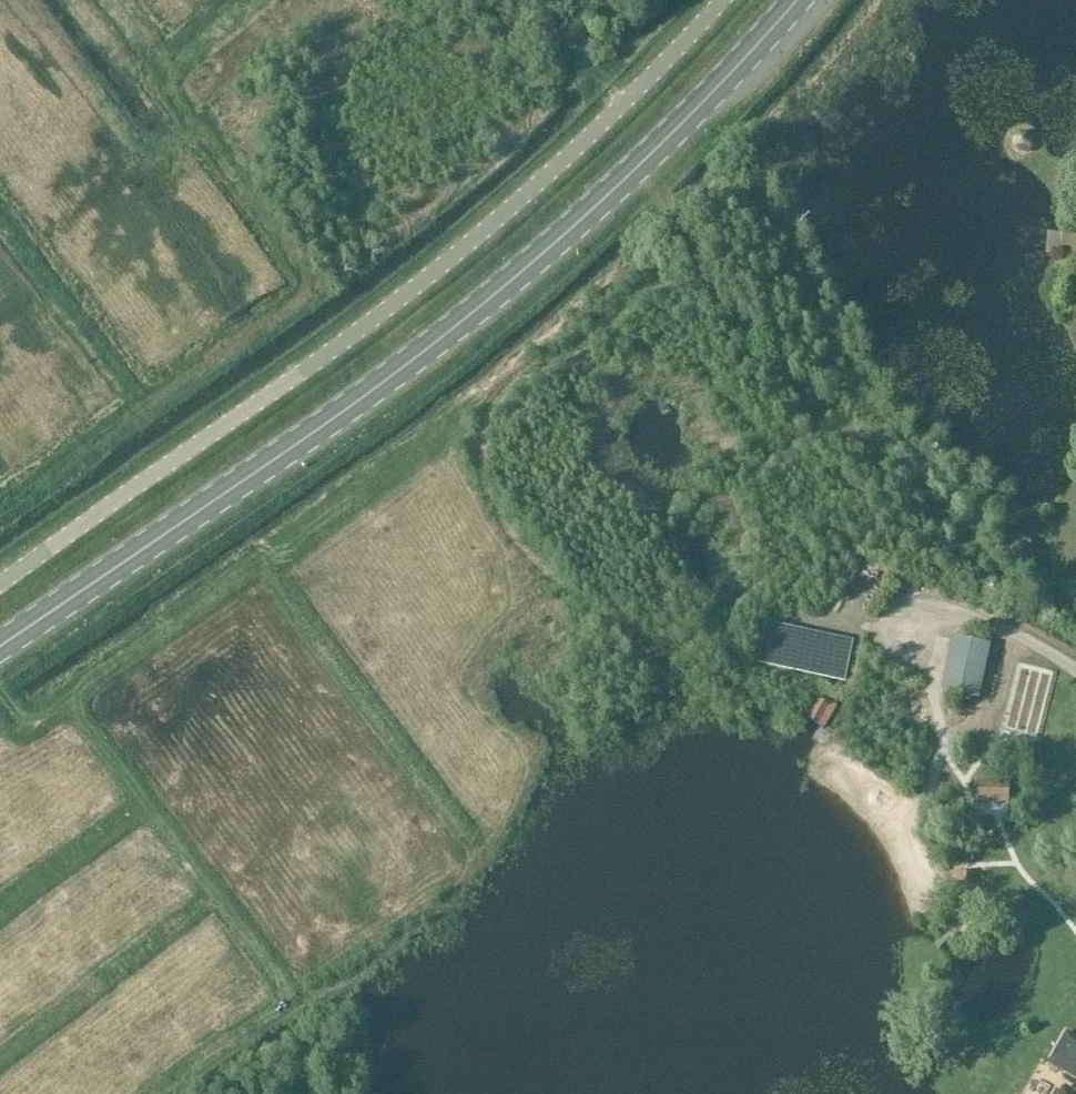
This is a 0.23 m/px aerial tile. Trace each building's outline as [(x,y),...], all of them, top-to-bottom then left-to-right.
[(1033,587),(1043,597),(1056,584),(1046,573),(1033,587)] [(988,648),(950,640),(938,694),(976,703),(988,648)] [(825,730),(838,708),(820,698),(807,720),(825,730)] [(978,783),(978,805),(1008,804),(1007,782),(978,783)] [(1062,1038),(1051,1070),(1075,1078),(1075,1043),(1062,1038)]
